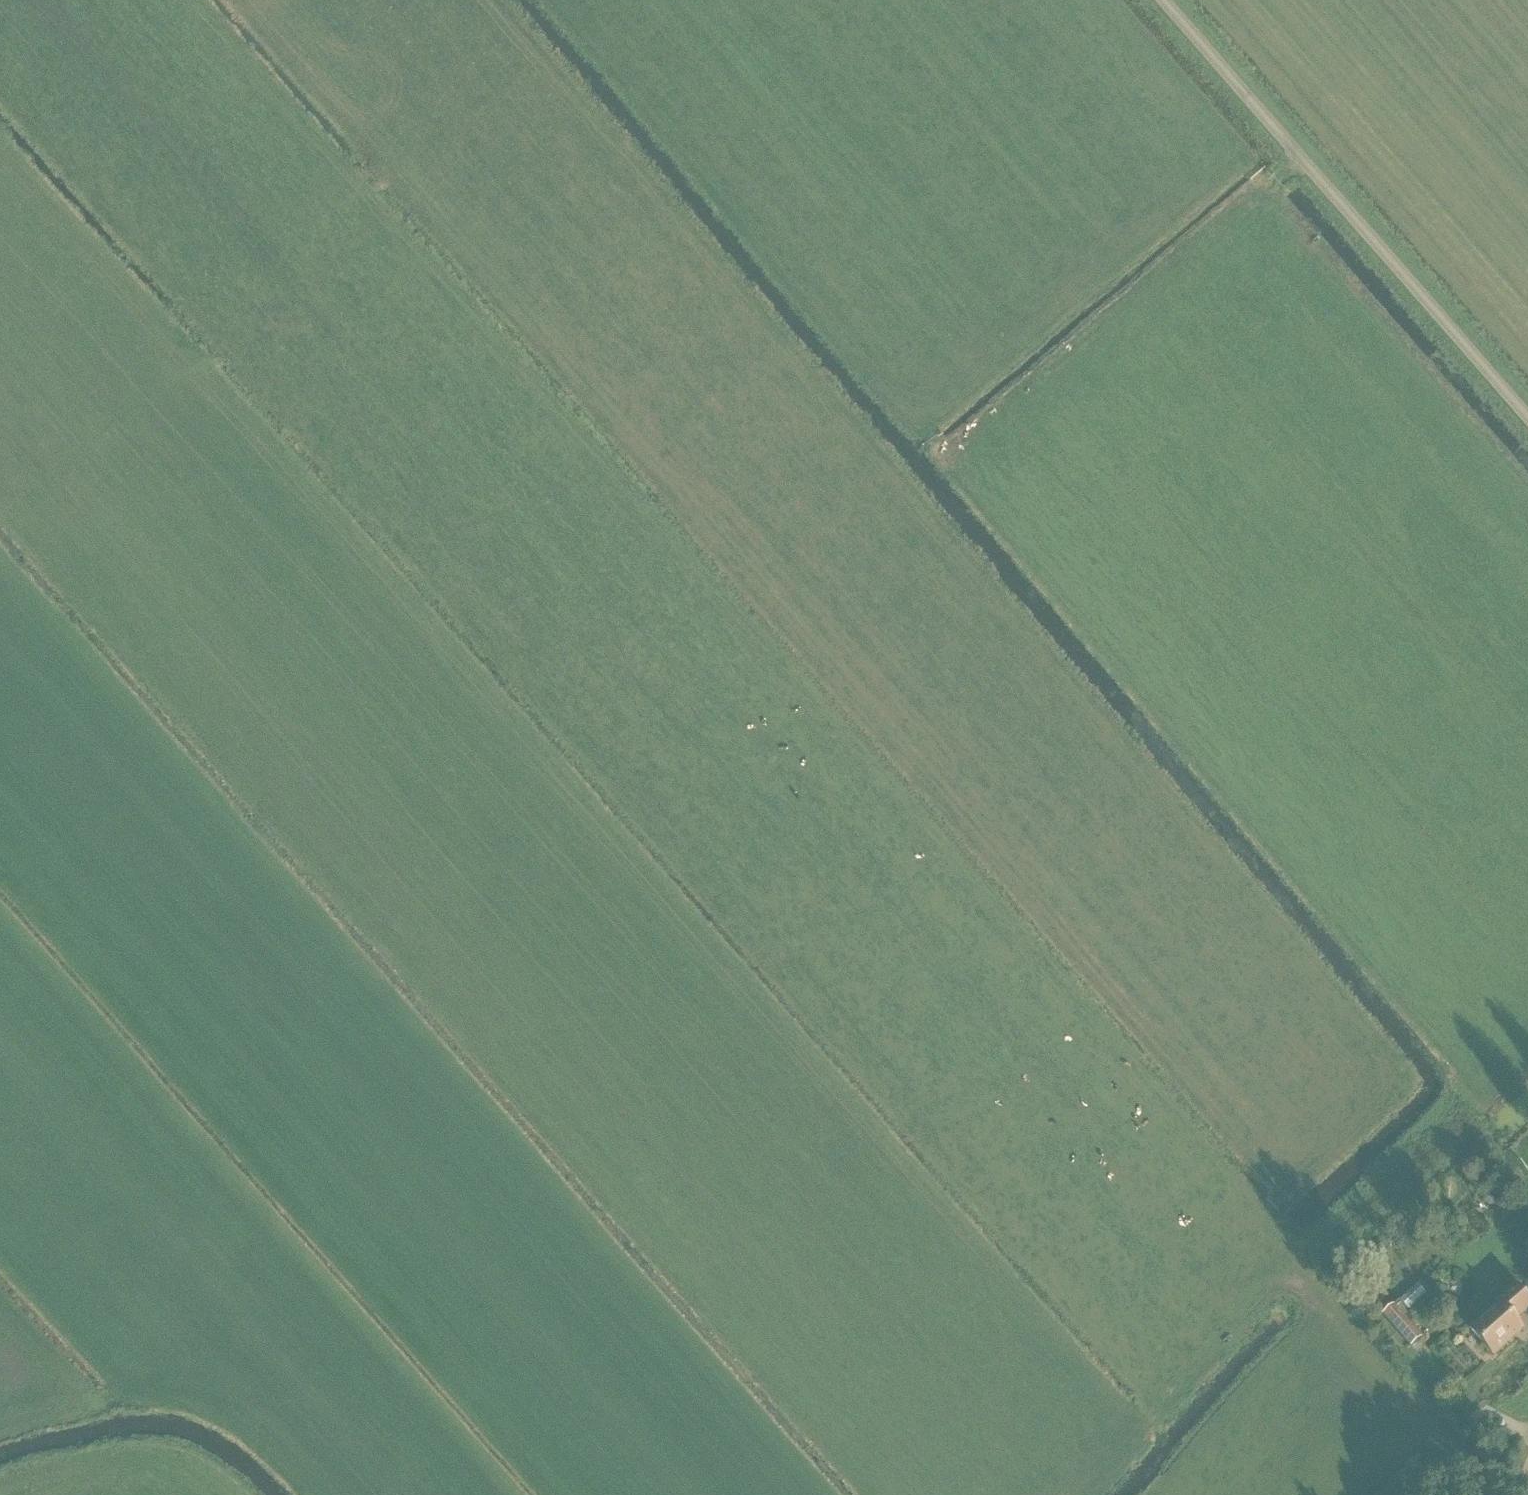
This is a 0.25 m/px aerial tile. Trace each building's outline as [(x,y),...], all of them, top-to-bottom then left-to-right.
[(1406,1311),(1426,1295),(1417,1284),(1397,1299),(1406,1311)] [(1527,1306),(1527,1303),(1512,1285),(1493,1302),(1496,1305),(1468,1331),(1489,1355),(1519,1328),(1512,1321),(1527,1306)] [(1382,1315),(1410,1347),(1421,1338),(1393,1306),(1382,1315)]
